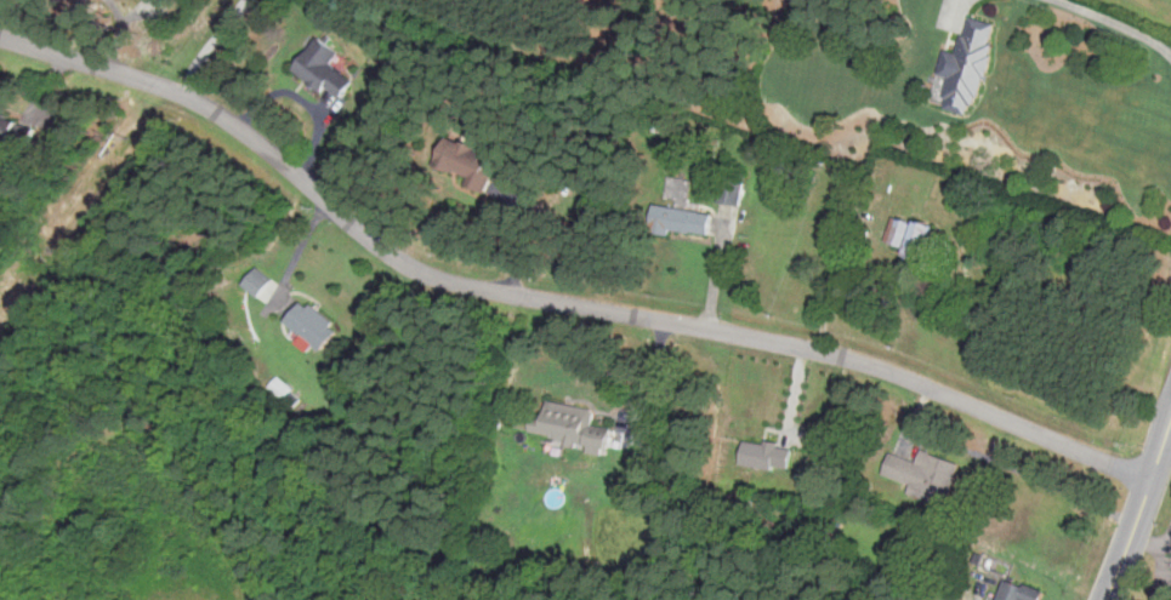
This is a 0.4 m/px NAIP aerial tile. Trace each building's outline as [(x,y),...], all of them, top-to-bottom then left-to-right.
[(943,50),(930,104),(972,115),(996,24),(967,16),(957,54),(943,50)] [(291,71),(335,105),(353,82),(334,67),(342,56),(317,37),(291,71)] [(31,144),(31,120),(0,120),(0,144),(31,144)] [(444,137),(431,166),(479,186),(491,156),(444,137)] [(739,206),(743,181),(722,177),(717,202),(739,206)] [(649,229),(707,236),(710,212),(651,206),(649,229)] [(901,254),(921,260),(931,227),(892,214),(884,241),(903,247),(901,254)] [(283,322),(319,351),(337,328),(302,299),(283,322)] [(596,413),(543,398),(533,432),(603,452),(610,427),(593,422),(596,413)] [(892,451),(920,459),(923,448),(961,461),(948,502),(882,481),(892,451)] [(1011,575),(1000,599),(1046,599),(1050,590),(1011,575)]
